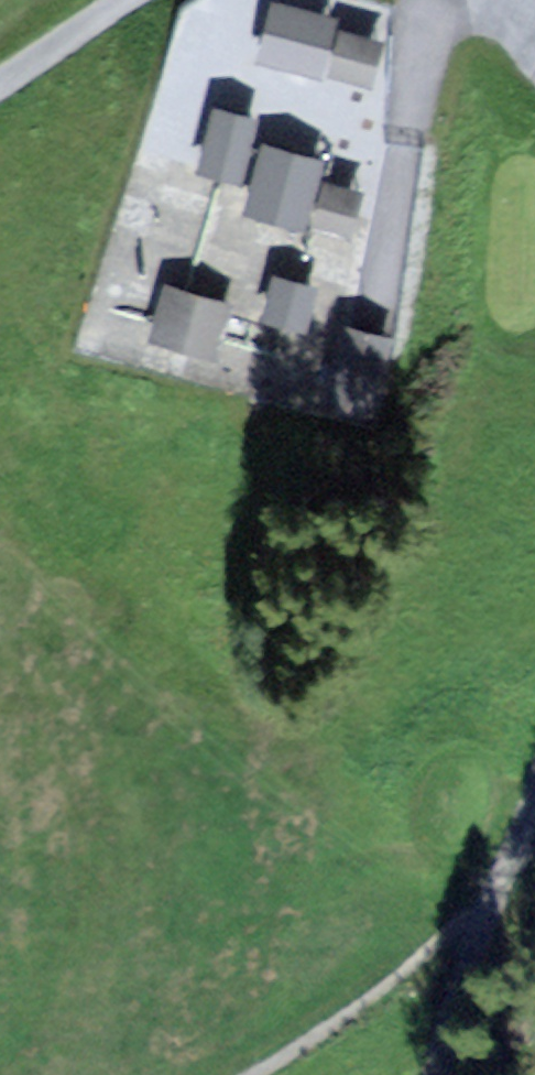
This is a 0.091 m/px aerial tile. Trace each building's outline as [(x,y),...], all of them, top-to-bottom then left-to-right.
[(295,0),(270,0),(255,52),(319,70),(335,11),(295,0)] [(383,36),(339,23),(326,66),(370,79),(383,36)] [(257,113),(207,102),(193,164),(244,175),(257,113)] [(322,154),(261,135),(239,208),(301,226),(322,154)] [(358,199),(328,191),(318,225),(349,233),(358,199)] [(315,281),(268,270),(259,312),(306,322),(315,281)] [(219,286),(174,273),(159,324),(155,336),(201,349),(219,286)] [(383,337),(342,327),(325,396),(367,406),(383,337)]
